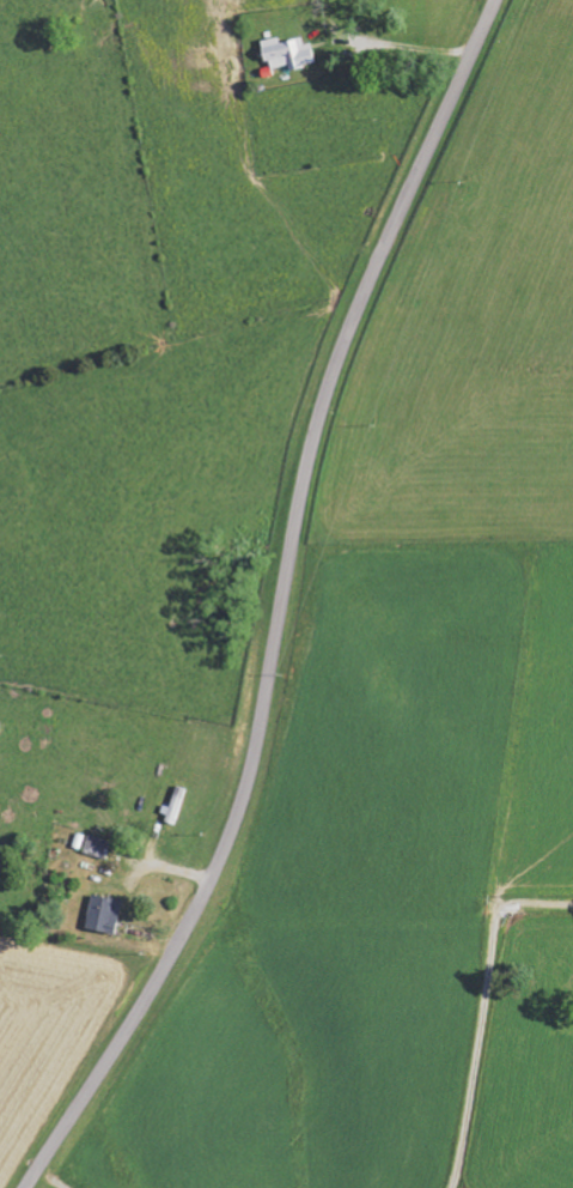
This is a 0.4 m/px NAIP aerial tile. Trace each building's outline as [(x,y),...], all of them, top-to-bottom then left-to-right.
[(280,45),(279,38),(262,41),(268,70),(288,66),(289,70),(316,65),(310,39),(280,45)] [(83,852),(106,860),(113,841),(90,833),(83,852)] [(88,930),(118,933),(121,899),(91,896),(88,930)]
